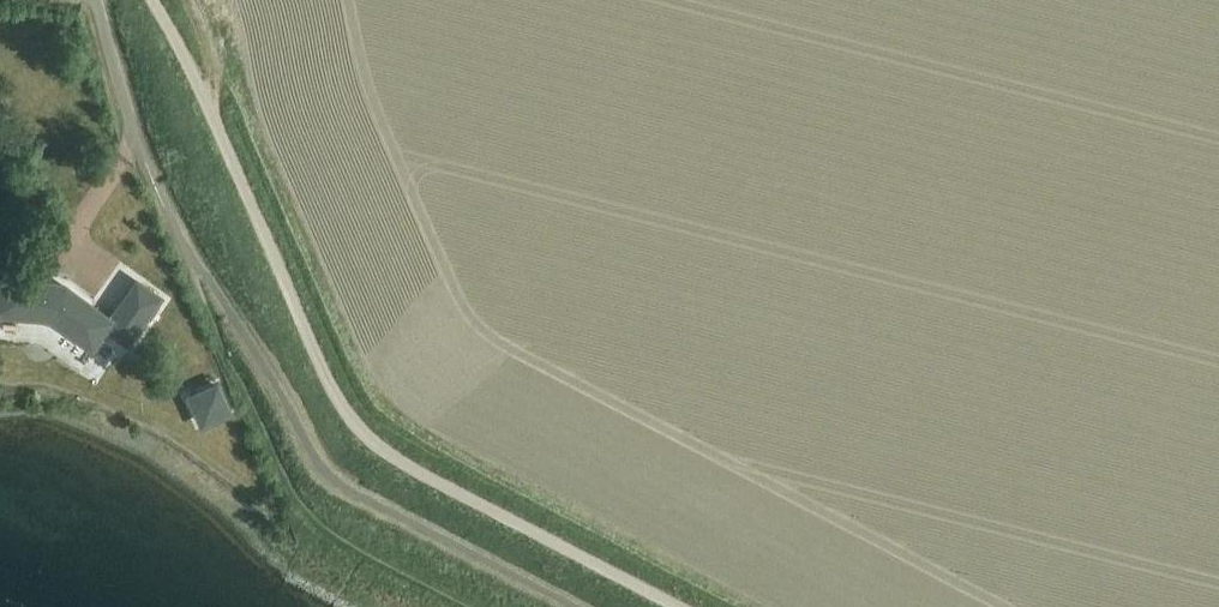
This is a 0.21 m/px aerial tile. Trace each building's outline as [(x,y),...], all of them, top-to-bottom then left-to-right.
[(120,282),(140,255),(125,244),(105,270),(120,282)] [(161,293),(136,275),(110,312),(66,286),(65,288),(54,285),(54,283),(0,278),(0,312),(43,316),(53,318),(92,346),(107,325),(128,340),(161,293)] [(216,385),(191,396),(203,422),(228,410),(216,385)]
